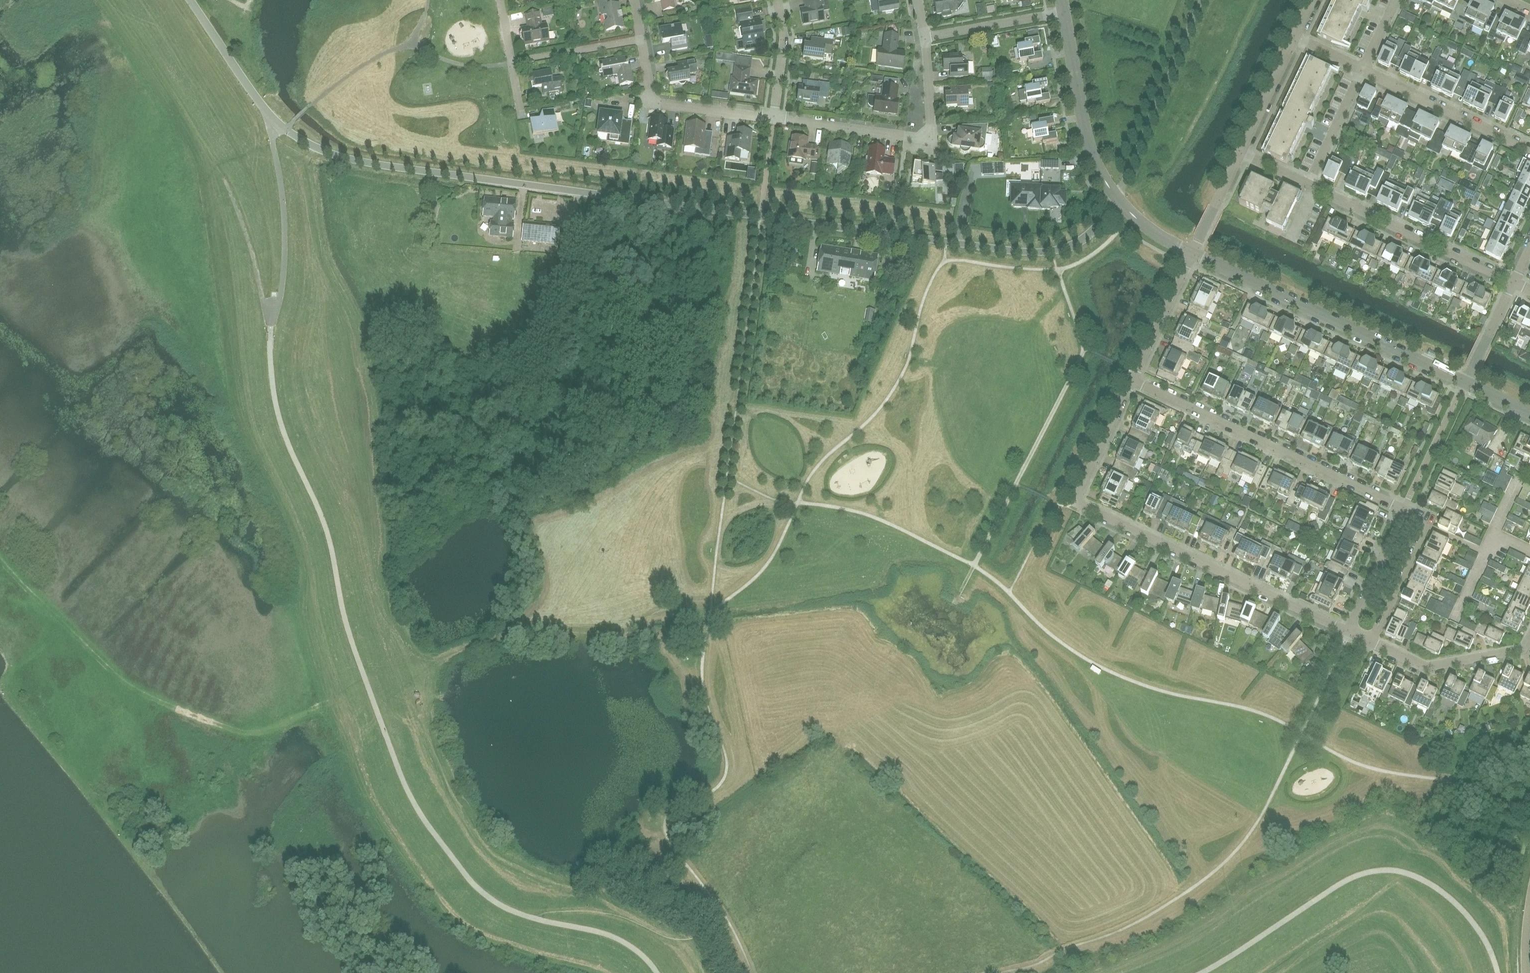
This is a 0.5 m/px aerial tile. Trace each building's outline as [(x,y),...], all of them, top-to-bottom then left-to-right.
[(619,4),(613,5),(612,0),(606,0),(599,1),(602,16),(604,16),(606,30),(623,27),(619,4)] [(655,1),(661,0),(663,11),(675,9),(674,0),(655,0),(655,1)] [(821,6),(823,6),(822,0),(807,0),(808,8),(801,9),(803,24),(824,21),(821,6)] [(897,0),(877,0),(879,12),(886,11),(886,13),(892,12),(892,10),(899,8),(897,0)] [(965,0),(934,0),(935,7),(933,8),(934,13),(936,13),(937,14),(941,13),(942,17),(951,16),(950,12),(957,10),(957,9),(959,9),(963,3),(963,1),(965,1),(965,0)] [(1318,35),(1342,47),(1364,0),(1335,0),(1318,35)] [(1447,0),(1428,0),(1426,3),(1426,4),(1432,7),(1442,11),(1447,0)] [(1465,3),(1459,0),(1447,0),(1442,11),(1451,15),(1450,19),(1456,22),(1465,3)] [(1484,3),(1477,0),(1474,0),(1471,5),(1465,3),(1456,22),(1454,27),(1462,30),(1465,23),(1473,26),(1484,3)] [(1497,18),(1491,15),(1494,8),(1484,3),(1473,26),(1483,31),(1484,31),(1489,33),(1497,18)] [(552,7),(542,9),(544,17),(554,15),(552,7)] [(765,32),(763,23),(760,23),(760,19),(752,20),(750,9),(736,11),(738,23),(740,22),(744,43),(763,40),(762,32),(765,32)] [(549,41),(546,25),(541,25),(539,12),(526,15),(528,28),(522,29),(522,33),(521,33),(521,35),(522,40),(523,41),(524,41),(525,45),(549,41)] [(1507,37),(1516,18),(1506,14),(1503,21),(1497,18),(1489,33),(1487,38),(1493,41),(1494,39),(1504,43),(1507,37)] [(1519,52),(1528,33),(1523,30),(1526,23),(1516,18),(1507,37),(1517,42),(1513,49),(1519,52)] [(687,48),(685,38),(683,38),(681,25),(660,29),(662,43),(670,41),(672,51),(687,48)] [(851,35),(849,27),(842,28),(843,36),(851,35)] [(839,28),(831,31),(834,39),(842,37),(839,28)] [(1037,30),(1027,32),(1028,39),(1038,37),(1037,30)] [(1528,33),(1519,52),(1526,55),(1529,48),(1529,34),(1528,33)] [(896,51),(898,36),(885,34),(883,49),(879,49),(877,65),(902,68),(904,52),(896,51)] [(1399,60),(1406,47),(1407,43),(1401,40),(1400,43),(1390,38),(1379,62),(1389,67),(1394,57),(1399,60)] [(831,54),(833,41),(815,39),(815,44),(813,45),(805,44),(803,57),(823,60),(824,53),(831,54)] [(1032,55),(1031,47),(1040,46),(1038,39),(1024,41),(1025,44),(1016,46),(1019,62),(1027,60),(1028,63),(1042,61),(1041,54),(1032,55)] [(1410,77),(1419,59),(1410,54),(1412,50),(1406,47),(1399,60),(1405,63),(1400,73),(1410,77)] [(1439,58),(1442,52),(1437,49),(1432,59),(1437,62),(1439,58)] [(968,75),(967,62),(967,60),(966,59),(965,58),(963,57),(961,57),(961,55),(943,56),(944,70),(950,70),(950,77),(968,75)] [(629,71),(626,57),(599,62),(601,71),(602,71),(603,77),(618,74),(620,85),(633,83),(631,71),(629,71)] [(1308,120),(1319,97),(1331,70),(1307,58),(1263,152),(1287,164),(1305,126),(1308,120)] [(1442,92),(1451,74),(1455,66),(1439,58),(1437,62),(1431,75),(1437,78),(1432,88),(1442,92)] [(1431,75),(1437,62),(1432,59),(1431,59),(1429,63),(1419,59),(1410,77),(1420,82),(1425,72),(1431,75)] [(690,81),(689,73),(697,72),(695,60),(677,63),(678,69),(667,71),(668,72),(666,75),(666,78),(669,80),(670,84),(679,83),(681,84),(684,84),(686,81),(690,81)] [(756,95),(758,81),(749,79),(750,69),(735,66),(734,77),(732,77),(730,92),(756,95)] [(992,67),(981,68),(982,77),(984,77),(984,82),(998,81),(997,71),(992,71),(992,67)] [(1463,90),(1471,73),(1464,70),(1460,78),(1451,74),(1442,92),(1452,97),(1457,87),(1463,90)] [(562,90),(560,77),(551,79),(550,71),(530,75),(532,88),(542,86),(543,93),(562,90)] [(1474,107),(1482,89),(1484,86),(1485,83),(1477,79),(1478,77),(1471,73),(1463,90),(1468,93),(1464,103),(1474,107)] [(1523,77),(1520,83),(1526,86),(1529,80),(1523,77)] [(1040,97),(1038,89),(1047,87),(1046,80),(1031,83),(1032,86),(1024,87),(1024,90),(1018,91),(1020,101),(1026,100),(1027,103),(1035,102),(1035,105),(1050,102),(1049,95),(1040,97)] [(828,98),(830,83),(819,82),(807,81),(806,87),(799,86),(797,101),(817,104),(818,97),(828,98)] [(1488,102),(1494,105),(1502,88),(1486,81),(1485,83),(1484,86),(1482,89),(1474,107),(1484,112),(1488,102)] [(896,114),(898,99),(897,99),(898,87),(883,85),(882,97),(876,96),(876,97),(869,96),(868,101),(868,102),(868,103),(869,104),(869,105),(870,106),(872,106),(873,107),(874,107),(874,111),(896,114)] [(968,107),(967,94),(971,94),(970,86),(956,87),(957,93),(945,94),(946,107),(957,106),(958,108),(968,107)] [(1378,105),(1379,103),(1373,100),(1377,93),(1366,88),(1355,111),(1363,115),(1360,122),(1368,126),(1372,118),(1378,105)] [(1502,88),(1494,105),(1500,108),(1495,118),(1506,123),(1514,104),(1508,101),(1511,94),(1508,92),(1508,91),(1506,90),(1502,88)] [(1388,98),(1386,104),(1380,101),(1379,103),(1378,105),(1372,118),(1378,121),(1380,117),(1389,122),(1398,103),(1388,98)] [(1401,137),(1411,118),(1405,115),(1408,108),(1398,103),(1389,122),(1399,126),(1395,134),(1401,137)] [(558,132),(554,109),(542,111),(544,118),(530,120),(531,127),(532,127),(534,136),(558,132)] [(628,144),(631,122),(622,121),(622,114),(600,111),(597,134),(608,135),(607,141),(628,144)] [(1421,137),(1430,118),(1420,113),(1416,120),(1411,118),(1401,137),(1408,140),(1411,132),(1421,137)] [(671,147),(673,130),(666,129),(667,120),(651,118),(648,139),(658,141),(657,146),(671,147)] [(1433,152),(1442,133),(1437,130),(1440,123),(1430,118),(1421,137),(1430,141),(1427,149),(1433,152)] [(1047,135),(1045,127),(1054,126),(1053,119),(1038,121),(1039,124),(1031,126),(1034,142),(1042,140),(1042,143),(1057,141),(1055,134),(1047,135)] [(709,156),(712,137),(704,136),(705,125),(687,123),(684,147),(696,148),(695,154),(709,156)] [(985,145),(987,124),(970,125),(969,131),(958,129),(958,131),(957,132),(954,134),(954,136),(953,136),(952,136),(951,137),(950,137),(949,138),(949,139),(948,139),(948,140),(948,141),(948,142),(948,143),(949,144),(950,145),(950,146),(951,146),(952,146),(960,147),(960,148),(960,149),(960,150),(961,151),(962,152),(963,153),(964,153),(965,153),(966,153),(967,153),(968,152),(969,151),(970,150),(970,149),(979,150),(980,150),(981,150),(982,149),(983,148),(984,147),(984,146),(985,145)] [(749,152),(752,131),(745,130),(743,127),(740,127),(738,129),(737,138),(728,137),(725,158),(739,160),(740,151),(749,152)] [(1453,152),(1461,133),(1451,128),(1448,135),(1442,133),(1433,152),(1440,155),(1443,147),(1453,152)] [(1471,154),(1474,148),(1468,145),(1471,138),(1461,133),(1453,152),(1462,156),(1460,160),(1466,163),(1471,154)] [(814,159),(816,146),(807,145),(808,139),(793,137),(792,143),(790,143),(788,158),(805,160),(805,158),(814,159)] [(849,166),(852,144),(830,141),(827,163),(849,166)] [(1486,172),(1495,154),(1491,153),(1493,148),(1483,143),(1480,150),(1474,148),(1471,154),(1466,163),(1486,172)] [(892,175),(894,160),(887,159),(884,157),(885,149),(870,147),(868,157),(866,157),(866,163),(868,163),(866,173),(881,175),(881,173),(892,175)] [(1345,175),(1353,158),(1346,155),(1343,163),(1333,159),(1324,177),(1334,182),(1339,172),(1345,175)] [(1356,192),(1365,174),(1355,169),(1359,161),(1353,158),(1345,175),(1351,178),(1346,188),(1356,192)] [(1524,159),(1518,173),(1519,173),(1523,175),(1529,178),(1529,162),(1524,159)] [(943,181),(943,174),(934,173),(934,171),(943,172),(942,161),(934,161),(934,165),(928,166),(928,164),(923,164),(914,163),(911,185),(912,185),(913,178),(921,180),(922,184),(935,183),(935,181),(943,181)] [(1398,162),(1388,168),(1393,175),(1402,169),(1398,162)] [(1003,163),(993,164),(994,176),(1004,175),(1003,163)] [(1041,181),(1060,180),(1060,171),(1074,171),(1073,163),(1060,163),(1060,170),(1040,170),(1041,181)] [(963,164),(955,164),(956,180),(964,179),(963,164)] [(1376,190),(1384,173),(1378,170),(1376,173),(1367,169),(1365,174),(1356,192),(1366,197),(1371,187),(1376,190)] [(1377,203),(1387,207),(1397,188),(1387,183),(1391,176),(1384,173),(1376,190),(1382,193),(1377,203)] [(1523,175),(1519,173),(1517,177),(1521,179),(1519,185),(1529,190),(1529,178),(1523,175)] [(1262,214),(1263,212),(1268,201),(1272,195),(1275,188),(1252,177),(1240,204),(1262,214)] [(1040,207),(1040,189),(1040,188),(1021,187),(1021,181),(1006,181),(1006,196),(1012,196),(1011,205),(1014,205),(1014,207),(1021,207),(1022,205),(1028,206),(1028,209),(1040,209),(1040,207)] [(1529,198),(1529,190),(1519,185),(1513,182),(1508,192),(1512,193),(1514,194),(1528,201),(1529,198)] [(1397,188),(1387,207),(1397,212),(1402,202),(1408,205),(1414,192),(1398,184),(1397,188)] [(1283,231),(1292,212),(1301,194),(1284,186),(1279,198),(1271,215),(1267,223),(1283,231)] [(1419,222),(1428,204),(1431,198),(1421,194),(1422,191),(1416,188),(1414,192),(1408,205),(1414,208),(1409,218),(1419,222)] [(1064,206),(1064,194),(1058,194),(1058,190),(1040,189),(1040,207),(1042,207),(1042,209),(1050,210),(1050,208),(1057,208),(1057,205),(1064,206)] [(1524,211),(1528,201),(1514,194),(1512,193),(1507,203),(1524,211)] [(1271,215),(1279,198),(1272,195),(1268,201),(1263,212),(1271,215)] [(1440,220),(1448,203),(1432,196),(1431,198),(1428,204),(1419,222),(1429,227),(1434,217),(1440,220)] [(515,218),(516,200),(484,197),(483,215),(494,217),(494,222),(490,221),(489,235),(513,237),(514,223),(511,223),(512,218),(515,218)] [(1441,233),(1451,237),(1462,214),(1452,210),(1454,206),(1448,203),(1440,220),(1445,223),(1441,233)] [(1519,221),(1524,211),(1507,203),(1503,213),(1502,213),(1505,214),(1519,221)] [(1514,230),(1519,221),(1505,214),(1502,213),(1503,213),(1500,212),(1495,221),(1500,224),(1514,230)] [(1335,239),(1343,223),(1337,221),(1335,222),(1329,219),(1328,221),(1324,219),(1312,243),(1317,246),(1323,233),(1335,239)] [(557,244),(559,226),(524,222),(522,240),(557,244)] [(1348,245),(1355,232),(1348,229),(1348,226),(1343,223),(1335,239),(1348,245)] [(1510,240),(1514,230),(1500,224),(1496,233),(1510,240)] [(1505,250),(1510,240),(1496,233),(1491,231),(1487,241),(1489,242),(1491,243),(1505,250)] [(1358,263),(1359,259),(1370,236),(1365,234),(1363,235),(1356,232),(1350,246),(1356,249),(1351,259),(1358,263)] [(1376,258),(1382,245),(1376,242),(1376,239),(1370,236),(1359,259),(1367,263),(1370,256),(1376,258)] [(1440,238),(1439,242),(1449,246),(1451,242),(1440,238)] [(1500,260),(1505,250),(1491,243),(1489,242),(1484,252),(1500,260)] [(1390,265),(1398,249),(1392,247),(1390,248),(1384,245),(1377,259),(1390,265)] [(874,280),(878,255),(821,246),(817,270),(840,274),(841,269),(851,270),(850,276),(874,280)] [(1403,271),(1409,258),(1403,255),(1403,252),(1398,249),(1390,265),(1403,271)] [(1418,278),(1425,262),(1420,260),(1417,261),(1411,258),(1405,272),(1418,278)] [(1430,284),(1437,271),(1431,268),(1430,265),(1425,262),(1418,278),(1430,284)] [(1355,270),(1351,277),(1357,280),(1361,273),(1355,270)] [(1445,291),(1453,275),(1447,273),(1445,274),(1439,271),(1432,285),(1445,291)] [(1452,294),(1458,297),(1464,284),(1458,281),(1458,278),(1453,275),(1445,291),(1442,298),(1449,302),(1452,294)] [(1213,302),(1221,286),(1204,277),(1200,286),(1199,285),(1195,294),(1213,302)] [(1473,304),(1480,288),(1475,286),(1472,288),(1466,285),(1460,298),(1473,304)] [(1485,310),(1492,297),(1486,294),(1485,291),(1480,288),(1473,304),(1485,310)] [(1206,319),(1213,302),(1195,294),(1191,302),(1192,302),(1188,311),(1206,319)] [(1255,325),(1262,309),(1257,307),(1255,308),(1249,305),(1242,319),(1255,325)] [(1522,328),(1529,312),(1525,310),(1522,311),(1516,308),(1510,322),(1516,325),(1510,337),(1517,340),(1519,336),(1521,331),(1522,328)] [(1268,331),(1274,317),(1268,314),(1268,312),(1262,309),(1255,325),(1252,332),(1258,334),(1260,333),(1262,328),(1268,331)] [(1208,324),(1208,323),(1209,320),(1206,319),(1188,311),(1184,319),(1183,318),(1179,327),(1198,335),(1203,324),(1204,325),(1205,325),(1206,325),(1206,324),(1207,324),(1208,324)] [(1529,312),(1522,328),(1521,331),(1526,333),(1526,337),(1529,339),(1529,312)] [(1282,338),(1290,322),(1285,320),(1282,321),(1276,318),(1270,332),(1282,338)] [(1295,344),(1302,330),(1295,327),(1295,325),(1290,322),(1282,338),(1295,344)] [(1193,346),(1198,335),(1179,327),(1175,335),(1176,335),(1172,343),(1190,352),(1194,354),(1194,353),(1195,352),(1195,351),(1195,350),(1195,349),(1195,348),(1194,348),(1194,347),(1193,346)] [(1310,351),(1317,335),(1312,333),(1310,334),(1303,331),(1297,345),(1310,351)] [(1323,357),(1329,343),(1323,340),(1323,338),(1317,335),(1310,351),(1323,357)] [(1226,336),(1221,346),(1227,349),(1232,339),(1228,337),(1226,336)] [(1194,354),(1190,352),(1172,343),(1168,352),(1167,351),(1163,359),(1182,368),(1187,359),(1198,364),(1202,357),(1194,353),(1194,354)] [(1335,370),(1345,348),(1339,346),(1337,347),(1331,344),(1324,358),(1337,364),(1334,369),(1335,370)] [(1227,349),(1221,346),(1219,345),(1216,352),(1224,356),(1227,349)] [(1348,376),(1357,357),(1350,354),(1350,351),(1345,348),(1335,370),(1348,376)] [(1246,351),(1243,357),(1246,358),(1250,360),(1253,354),(1246,351)] [(1232,357),(1244,362),(1246,358),(1243,357),(1234,353),(1232,357)] [(1365,377),(1372,361),(1367,359),(1365,360),(1358,357),(1352,371),(1365,377)] [(1246,358),(1244,362),(1242,367),(1246,368),(1247,366),(1256,369),(1258,364),(1250,360),(1246,358)] [(1174,385),(1182,368),(1163,359),(1160,368),(1161,368),(1157,377),(1174,385)] [(1378,383),(1384,370),(1378,367),(1378,364),(1372,361),(1365,377),(1378,383)] [(1392,390),(1400,374),(1394,372),(1392,373),(1386,370),(1379,384),(1392,390)] [(1223,376),(1211,372),(1202,391),(1204,393),(1204,394),(1212,397),(1220,381),(1223,376)] [(1405,396),(1412,383),(1405,380),(1405,377),(1400,374),(1392,390),(1405,396)] [(1224,402),(1231,386),(1220,381),(1212,397),(1221,401),(1221,400),(1224,402)] [(1420,403),(1427,387),(1422,385),(1420,386),(1413,383),(1407,397),(1420,403)] [(1247,389),(1237,384),(1235,388),(1234,388),(1226,403),(1229,404),(1229,405),(1237,409),(1245,393),(1247,389)] [(1276,400),(1283,403),(1290,387),(1284,384),(1276,400)] [(1442,400),(1438,397),(1439,396),(1433,393),(1433,390),(1427,387),(1420,403),(1426,406),(1426,407),(1427,412),(1435,416),(1442,400)] [(1308,388),(1305,396),(1311,399),(1314,391),(1308,388)] [(1329,397),(1336,401),(1339,396),(1340,393),(1332,389),(1329,397)] [(1249,414),(1256,398),(1245,393),(1237,409),(1245,413),(1246,412),(1249,414)] [(1353,402),(1339,396),(1336,401),(1340,402),(1346,405),(1350,407),(1353,402)] [(1299,410),(1308,413),(1312,401),(1303,398),(1299,410)] [(1262,421),(1270,405),(1259,399),(1251,415),(1254,416),(1254,417),(1262,421)] [(1165,413),(1166,412),(1167,410),(1145,400),(1141,409),(1140,408),(1136,417),(1155,425),(1160,414),(1161,415),(1162,415),(1163,415),(1164,414),(1165,414),(1165,413)] [(1274,425),(1281,410),(1282,405),(1272,400),(1270,405),(1262,421),(1270,425),(1271,424),(1274,425)] [(1287,433),(1295,416),(1284,411),(1276,427),(1279,428),(1279,429),(1287,433)] [(1298,437),(1306,422),(1308,416),(1297,411),(1295,416),(1287,433),(1295,437),(1296,436),(1298,437)] [(1489,466),(1496,455),(1487,450),(1499,430),(1475,416),(1464,434),(1485,446),(1484,448),(1483,448),(1477,459),(1489,466)] [(1151,433),(1155,425),(1136,417),(1133,425),(1134,425),(1130,433),(1147,442),(1152,444),(1156,435),(1151,433)] [(1382,423),(1370,417),(1368,421),(1380,427),(1382,423)] [(1312,445),(1322,423),(1311,418),(1301,438),(1304,440),(1303,441),(1312,445)] [(1323,449),(1331,433),(1333,428),(1322,423),(1312,445),(1320,449),(1320,448),(1323,449)] [(1422,433),(1426,435),(1431,425),(1427,423),(1422,433)] [(1197,445),(1201,435),(1193,432),(1193,431),(1185,427),(1177,443),(1184,446),(1182,448),(1184,453),(1191,457),(1193,453),(1194,451),(1197,445)] [(1336,456),(1344,440),(1347,435),(1336,430),(1326,450),(1329,452),(1328,453),(1336,456)] [(1139,458),(1147,442),(1130,433),(1126,442),(1125,441),(1121,449),(1139,458)] [(1210,459),(1218,442),(1210,438),(1209,439),(1201,435),(1197,445),(1194,451),(1193,453),(1210,461),(1211,459),(1210,459)] [(1515,457),(1517,452),(1529,458),(1529,439),(1521,435),(1514,450),(1512,450),(1506,463),(1515,467),(1518,459),(1514,457),(1515,457)] [(1348,461),(1355,445),(1344,440),(1336,456),(1345,460),(1345,459),(1348,461)] [(1224,472),(1234,452),(1229,449),(1226,447),(1226,446),(1218,442),(1210,459),(1211,459),(1221,464),(1216,475),(1221,478),(1222,477),(1223,475),(1224,472)] [(1361,468),(1369,452),(1358,447),(1351,462),(1354,463),(1353,464),(1361,468)] [(1134,469),(1139,458),(1121,449),(1117,458),(1118,458),(1114,466),(1132,475),(1132,474),(1136,476),(1138,472),(1137,470),(1134,469)] [(1224,472),(1223,475),(1228,477),(1231,471),(1242,477),(1243,475),(1243,474),(1251,458),(1243,454),(1242,455),(1239,454),(1234,452),(1224,472)] [(1373,473),(1380,457),(1369,452),(1361,468),(1370,472),(1370,471),(1373,473)] [(1249,484),(1257,488),(1267,467),(1259,463),(1259,462),(1251,458),(1243,474),(1243,475),(1249,477),(1247,481),(1249,484)] [(1386,480),(1394,464),(1383,458),(1376,474),(1378,475),(1378,476),(1386,480)] [(1398,484),(1405,469),(1394,464),(1386,480),(1394,484),(1395,483),(1398,484)] [(1134,479),(1135,478),(1136,476),(1132,474),(1132,475),(1114,466),(1110,474),(1109,474),(1105,482),(1124,491),(1129,480),(1130,481),(1131,481),(1132,480),(1133,480),(1134,479)] [(1510,483),(1513,477),(1507,475),(1510,469),(1504,466),(1499,477),(1510,483)] [(1179,468),(1175,475),(1181,477),(1184,470),(1179,468)] [(1457,476),(1444,470),(1436,486),(1450,493),(1449,493),(1461,499),(1465,492),(1466,493),(1469,492),(1471,486),(1471,484),(1465,481),(1463,482),(1461,486),(1454,483),(1457,476)] [(1181,478),(1197,485),(1200,479),(1184,471),(1181,478)] [(1279,491),(1287,475),(1278,471),(1278,472),(1275,471),(1270,480),(1265,478),(1260,489),(1265,492),(1268,486),(1279,491)] [(1527,480),(1529,474),(1524,472),(1521,477),(1527,480)] [(1293,505),(1298,493),(1293,491),(1297,481),(1295,480),(1295,479),(1287,475),(1279,491),(1278,493),(1289,499),(1286,504),(1292,507),(1293,505)] [(1510,483),(1499,477),(1496,483),(1507,488),(1510,483)] [(1198,485),(1204,487),(1207,482),(1201,479),(1198,485)] [(1116,508),(1124,491),(1105,482),(1101,491),(1102,491),(1098,499),(1116,508)] [(1507,488),(1496,483),(1493,489),(1504,494),(1507,488)] [(1298,493),(1293,505),(1297,507),(1298,508),(1301,502),(1312,507),(1320,491),(1311,487),(1311,488),(1308,486),(1308,487),(1302,484),(1298,493)] [(1447,499),(1449,493),(1450,493),(1436,486),(1428,503),(1447,512),(1447,511),(1454,515),(1454,514),(1459,505),(1447,499)] [(1325,522),(1336,499),(1327,495),(1328,494),(1320,491),(1312,507),(1318,510),(1320,515),(1318,519),(1325,522)] [(1166,511),(1168,505),(1169,505),(1170,503),(1172,498),(1163,494),(1162,497),(1159,498),(1153,495),(1144,513),(1152,517),(1153,516),(1161,520),(1163,516),(1166,511)] [(1215,506),(1219,497),(1214,495),(1209,504),(1215,506)] [(1177,529),(1185,513),(1188,506),(1172,498),(1170,503),(1169,505),(1168,505),(1166,511),(1163,516),(1168,519),(1166,523),(1169,524),(1169,525),(1177,529)] [(1247,508),(1249,502),(1243,499),(1241,505),(1247,508)] [(1376,522),(1374,520),(1375,519),(1374,519),(1379,507),(1368,502),(1367,505),(1360,502),(1352,519),(1371,528),(1371,526),(1374,527),(1376,522)] [(1495,514),(1498,508),(1484,502),(1481,508),(1495,514)] [(1495,514),(1481,508),(1479,513),(1484,516),(1481,521),(1490,525),(1495,514)] [(1455,535),(1463,519),(1454,514),(1454,515),(1447,511),(1447,512),(1439,528),(1455,535)] [(1199,526),(1201,521),(1204,515),(1199,512),(1196,518),(1185,513),(1177,529),(1185,533),(1186,532),(1194,536),(1199,526)] [(1201,521),(1199,526),(1204,529),(1199,538),(1202,540),(1202,541),(1210,545),(1220,523),(1204,515),(1201,521)] [(1367,536),(1371,528),(1352,519),(1344,535),(1362,544),(1366,535),(1367,536)] [(1518,525),(1523,528),(1526,522),(1520,519),(1518,525)] [(1232,542),(1237,531),(1220,523),(1210,545),(1218,549),(1219,548),(1222,549),(1226,539),(1232,542)] [(1255,543),(1243,538),(1249,525),(1244,523),(1234,543),(1240,546),(1235,555),(1238,557),(1237,558),(1246,562),(1255,543)] [(1107,549),(1093,537),(1096,534),(1091,529),(1087,533),(1079,526),(1068,535),(1078,543),(1074,547),(1080,552),(1084,548),(1099,560),(1107,549)] [(1502,534),(1511,537),(1514,529),(1505,526),(1502,534)] [(1442,557),(1449,541),(1434,533),(1426,549),(1442,557)] [(1467,534),(1464,540),(1469,542),(1472,536),(1467,534)] [(1358,552),(1362,544),(1344,535),(1336,552),(1355,560),(1359,552),(1358,552)] [(1267,559),(1270,553),(1271,551),(1273,546),(1263,541),(1260,546),(1255,543),(1246,562),(1254,566),(1254,565),(1263,569),(1267,559)] [(1364,542),(1362,546),(1371,550),(1373,546),(1364,542)] [(1128,563),(1113,553),(1115,549),(1109,545),(1107,549),(1099,560),(1096,563),(1102,568),(1104,564),(1120,575),(1121,575),(1128,563)] [(1267,559),(1263,569),(1271,572),(1270,573),(1279,577),(1286,561),(1281,558),(1283,553),(1281,549),(1273,546),(1271,551),(1270,553),(1267,559)] [(1434,573),(1442,557),(1426,549),(1418,566),(1434,573)] [(1470,550),(1465,561),(1474,565),(1479,554),(1470,550)] [(1351,569),(1355,560),(1336,552),(1331,563),(1330,562),(1329,562),(1328,562),(1327,563),(1326,563),(1326,564),(1325,567),(1328,569),(1329,568),(1346,576),(1350,568),(1351,569)] [(1521,554),(1518,560),(1524,563),(1526,557),(1521,554)] [(1458,558),(1455,564),(1461,566),(1464,560),(1458,558)] [(1150,575),(1134,566),(1136,563),(1130,559),(1128,563),(1121,575),(1120,575),(1119,577),(1125,581),(1127,578),(1144,588),(1150,575)] [(1279,577),(1287,581),(1287,580),(1296,584),(1306,563),(1300,560),(1298,566),(1286,561),(1279,577)] [(1426,590),(1432,577),(1437,579),(1439,576),(1434,573),(1418,566),(1410,582),(1426,590)] [(1501,566),(1498,571),(1504,574),(1507,568),(1501,566)] [(1342,585),(1346,576),(1329,568),(1328,569),(1321,585),(1339,593),(1343,585),(1342,585)] [(1173,586),(1173,585),(1157,578),(1158,575),(1152,571),(1150,575),(1144,588),(1142,592),(1148,596),(1150,592),(1168,600),(1173,586)] [(1453,583),(1456,577),(1450,574),(1448,580),(1453,583)] [(1524,577),(1517,593),(1529,599),(1529,579),(1524,577)] [(1108,580),(1105,586),(1109,589),(1113,583),(1108,580)] [(1193,607),(1198,594),(1197,594),(1180,588),(1182,584),(1175,582),(1173,585),(1173,586),(1168,600),(1167,601),(1174,603),(1175,601),(1193,607)] [(1402,599),(1416,605),(1418,606),(1426,590),(1410,582),(1402,599)] [(1491,588),(1496,590),(1499,584),(1494,582),(1491,588)] [(1335,602),(1339,593),(1321,585),(1316,595),(1315,595),(1314,595),(1313,595),(1312,596),(1311,596),(1310,597),(1309,599),(1330,610),(1334,601),(1335,602)] [(1219,614),(1222,600),(1204,596),(1205,592),(1198,590),(1197,594),(1198,594),(1193,607),(1192,610),(1200,612),(1200,609),(1219,614)] [(1440,596),(1445,599),(1448,593),(1443,590),(1440,596)] [(1529,606),(1529,599),(1517,593),(1515,596),(1508,593),(1504,603),(1510,606),(1509,609),(1525,617),(1529,606)] [(1243,621),(1248,608),(1229,602),(1230,597),(1223,596),(1222,600),(1219,614),(1218,619),(1225,620),(1226,616),(1243,621)] [(1489,606),(1491,601),(1486,598),(1483,604),(1489,606)] [(1413,611),(1416,605),(1402,599),(1400,604),(1413,611)] [(1445,599),(1442,604),(1443,604),(1453,609),(1456,604),(1445,599)] [(1435,607),(1440,610),(1443,604),(1442,604),(1437,601),(1435,607)] [(1265,632),(1272,620),(1255,611),(1256,606),(1249,604),(1248,608),(1243,621),(1242,624),(1249,626),(1249,624),(1265,632)] [(1438,615),(1440,610),(1435,607),(1432,613),(1438,615)] [(1409,629),(1402,626),(1408,614),(1398,609),(1385,635),(1402,643),(1405,636),(1409,629)] [(1517,633),(1525,617),(1509,609),(1503,621),(1501,625),(1508,628),(1508,629),(1517,633)] [(1283,649),(1285,646),(1286,646),(1295,635),(1294,635),(1278,624),(1281,620),(1280,619),(1275,616),(1272,620),(1265,632),(1263,635),(1264,636),(1263,636),(1268,639),(1269,639),(1270,639),(1269,642),(1281,650),(1283,648),(1283,649)] [(1411,639),(1417,625),(1412,622),(1409,629),(1405,636),(1411,639)] [(1469,630),(1471,631),(1477,634),(1500,645),(1508,629),(1508,628),(1501,625),(1494,622),(1491,628),(1479,622),(1477,626),(1472,624),(1469,629),(1469,630)] [(1471,647),(1477,634),(1471,631),(1469,630),(1469,629),(1464,627),(1460,634),(1449,628),(1444,638),(1447,639),(1447,640),(1469,650),(1471,647)] [(1314,654),(1300,640),(1303,637),(1297,632),(1294,635),(1295,635),(1286,646),(1285,646),(1283,649),(1291,656),(1293,654),(1303,664),(1314,654)] [(1439,656),(1447,640),(1447,639),(1444,638),(1433,632),(1430,639),(1418,633),(1413,644),(1439,656)] [(1388,685),(1392,675),(1376,667),(1371,677),(1366,675),(1359,688),(1365,691),(1367,686),(1383,694),(1388,685)] [(1514,695),(1523,676),(1507,668),(1498,687),(1514,695)] [(1492,686),(1495,681),(1479,673),(1470,692),(1486,700),(1492,686)] [(1529,676),(1520,695),(1529,700),(1529,677),(1529,676)] [(1411,691),(1414,685),(1398,677),(1393,687),(1388,685),(1383,694),(1381,698),(1387,701),(1389,697),(1405,704),(1411,691)] [(1457,705),(1464,691),(1466,686),(1450,678),(1441,697),(1457,705)] [(1435,696),(1438,691),(1422,683),(1417,693),(1411,691),(1405,704),(1411,707),(1413,702),(1429,710),(1435,696)] [(1491,702),(1498,689),(1492,686),(1486,700),(1491,702)] [(1463,707),(1469,694),(1464,691),(1457,705),(1463,707)] [(1434,713),(1441,699),(1435,696),(1429,710),(1434,713)]
